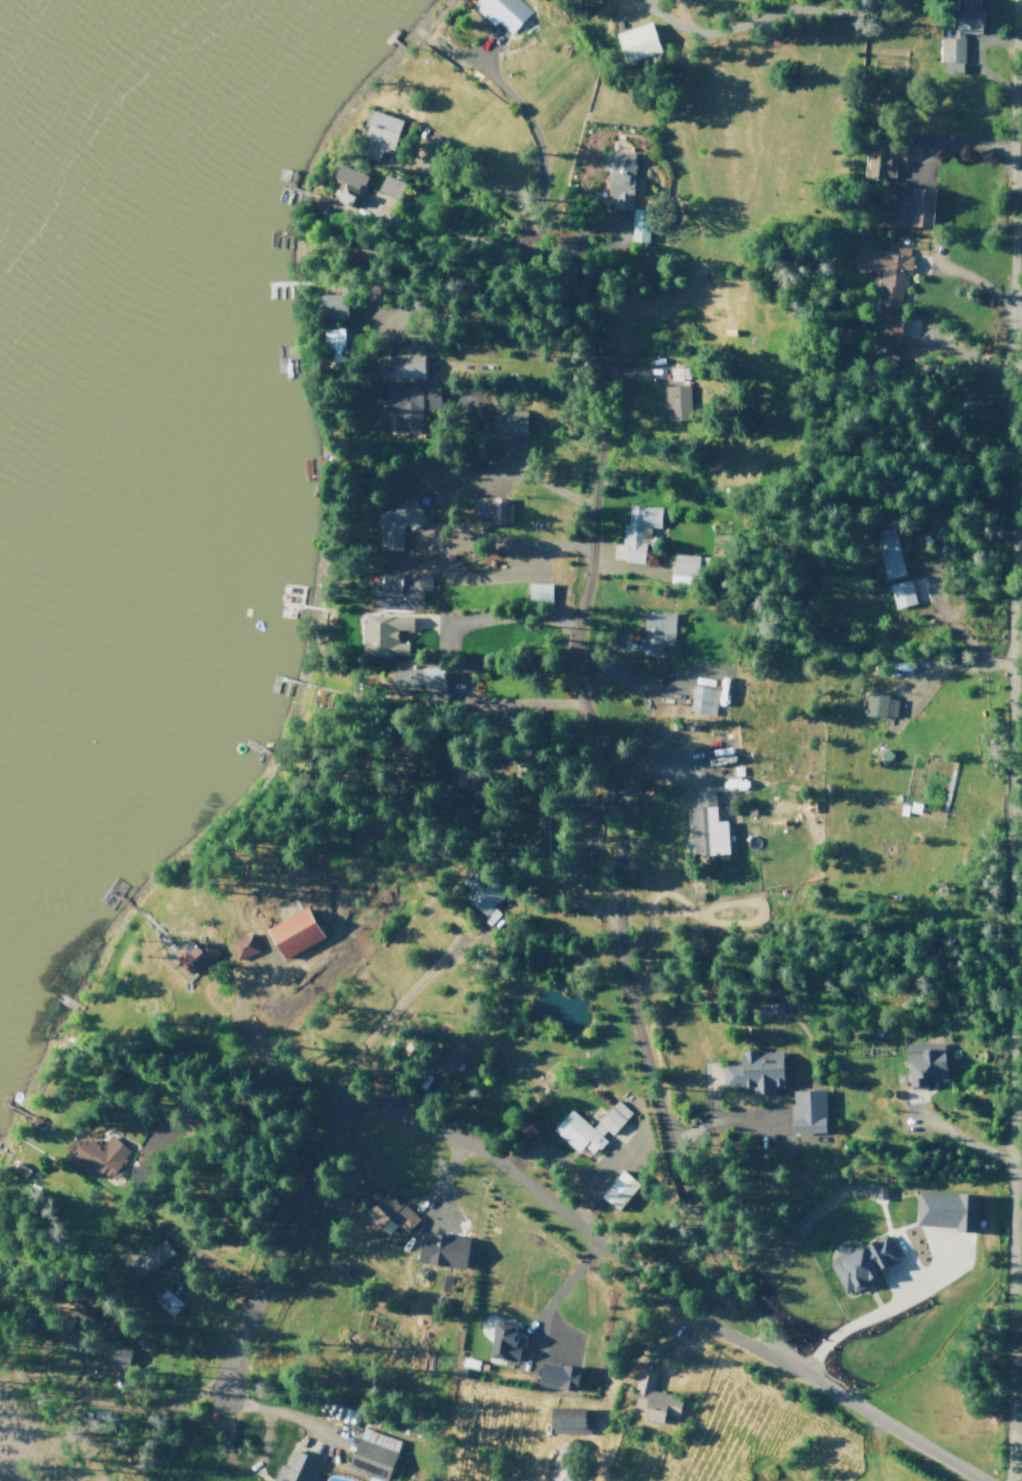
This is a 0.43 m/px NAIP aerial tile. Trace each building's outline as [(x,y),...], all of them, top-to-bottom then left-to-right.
[(492,27),(499,21),(510,32),(529,13),(516,0),(478,0),(471,7),(492,27)] [(958,17),(958,29),(952,29),(952,43),(938,43),(938,63),(942,63),(942,76),(958,76),(958,66),(964,66),(964,33),(984,33),(984,17),(958,17)] [(616,34),(627,64),(662,52),(652,21),(616,34)] [(373,106),(356,149),(390,162),(406,119),(373,106)] [(871,141),(871,152),(864,152),(862,178),(883,180),(883,177),(894,177),(895,163),(905,163),(907,135),(877,133),(877,141),(871,141)] [(602,151),(602,171),(635,171),(635,151),(602,151)] [(346,160),(337,178),(361,189),(370,171),(346,160)] [(387,172),(377,193),(395,202),(405,182),(387,172)] [(609,174),(610,199),(614,199),(615,211),(634,210),(633,174),(609,174)] [(883,195),(881,227),(930,231),(934,188),(910,186),(909,196),(883,195)] [(632,217),(631,240),(650,240),(651,217),(632,217)] [(856,251),(854,265),(880,267),(874,335),(900,337),(902,314),(899,313),(901,286),(905,287),(906,273),(910,274),(911,256),(856,251)] [(330,301),(331,320),(347,320),(346,301),(330,301)] [(321,329),(322,340),(334,340),(334,360),(347,360),(346,329),(321,329)] [(392,354),(391,379),(423,379),(423,355),(392,354)] [(670,367),(670,378),(682,378),(682,386),(664,387),(666,424),(687,423),(686,411),(698,411),(697,398),(688,398),(686,366),(670,367)] [(384,387),(384,410),(394,409),(395,433),(419,432),(419,408),(439,408),(439,386),(384,387)] [(493,410),(493,436),(525,436),(526,410),(493,410)] [(410,494),(377,514),(387,551),(401,551),(401,528),(406,525),(410,531),(427,521),(410,494)] [(466,495),(465,523),(503,523),(503,495),(466,495)] [(628,502),(626,524),(622,524),(620,543),(625,544),(624,566),(657,569),(663,506),(628,502)] [(867,533),(894,614),(916,607),(890,526),(867,533)] [(673,556),(670,589),(697,591),(700,557),(673,556)] [(370,593),(370,607),(419,607),(418,591),(430,591),(430,573),(405,574),(405,585),(398,586),(398,573),(384,573),(384,593),(370,593)] [(532,601),(555,602),(556,584),(533,583),(532,601)] [(641,613),(640,655),(660,655),(660,639),(674,639),(675,615),(641,613)] [(370,617),(371,642),(361,642),(362,662),(415,661),(415,647),(392,647),(392,632),(411,631),(410,616),(370,617)] [(397,668),(400,697),(441,692),(438,664),(397,668)] [(687,686),(684,717),(714,720),(718,680),(700,678),(700,687),(687,686)] [(862,695),(860,719),(885,721),(887,697),(862,695)] [(455,767),(452,791),(485,795),(488,771),(455,767)] [(677,791),(679,813),(690,812),(692,839),(683,840),(684,861),(728,858),(725,826),(715,827),(714,809),(710,810),(708,793),(694,794),(695,811),(692,811),(691,790),(677,791)] [(465,867),(457,878),(474,891),(466,902),(485,917),(476,922),(488,931),(504,911),(495,903),(509,884),(486,866),(478,877),(465,867)] [(263,929),(280,954),(319,929),(302,904),(263,929)] [(232,940),(240,956),(261,946),(254,930),(232,940)] [(195,939),(178,959),(197,976),(222,949),(208,937),(202,945),(195,939)] [(420,1060),(441,1082),(471,1053),(450,1031),(420,1060)] [(902,1045),(906,1088),(925,1086),(924,1081),(946,1079),(943,1042),(902,1045)] [(723,1066),(724,1085),(742,1084),(742,1089),(750,1089),(750,1092),(783,1090),(780,1051),(759,1052),(759,1048),(741,1049),(742,1065),(723,1066)] [(791,1091),(793,1118),(788,1118),(789,1133),(825,1130),(823,1089),(791,1091)] [(552,1128),(576,1148),(582,1141),(591,1149),(594,1146),(601,1151),(609,1142),(602,1136),(604,1134),(610,1138),(633,1111),(614,1095),(590,1124),(569,1107),(552,1128)] [(72,1156),(89,1136),(100,1146),(111,1134),(131,1152),(125,1158),(130,1162),(111,1183),(98,1172),(94,1176),(72,1156)] [(133,1188),(158,1189),(159,1165),(133,1164),(133,1188)] [(619,1167),(597,1197),(617,1212),(639,1182),(619,1167)] [(916,1192),(915,1228),(956,1229),(956,1235),(974,1235),(975,1193),(916,1192)] [(386,1193),(361,1220),(379,1237),(391,1223),(406,1237),(419,1222),(386,1193)] [(123,1266),(134,1282),(175,1253),(163,1237),(123,1266)] [(428,1237),(424,1267),(463,1273),(468,1243),(428,1237)] [(827,1263),(843,1296),(878,1279),(873,1270),(892,1260),(881,1237),(851,1251),(847,1242),(832,1249),(837,1259),(827,1263)] [(185,1303),(167,1286),(157,1298),(175,1314),(185,1303)] [(489,1318),(484,1358),(518,1362),(520,1346),(512,1345),(515,1321),(489,1318)] [(104,1364),(131,1370),(135,1348),(108,1343),(104,1364)] [(540,1363),(537,1386),(577,1392),(580,1369),(540,1363)] [(637,1364),(629,1399),(631,1400),(628,1412),(636,1414),(637,1409),(642,1410),(640,1418),(658,1423),(660,1413),(675,1417),(680,1397),(650,1390),(655,1369),(637,1364)] [(547,1407),(546,1430),(590,1431),(590,1426),(582,1426),(582,1407),(547,1407)] [(347,1467),(382,1480),(385,1480),(401,1439),(363,1425),(347,1467)] [(553,1452),(556,1454),(542,1472),(553,1480),(578,1480),(587,1469),(573,1458),(583,1446),(572,1437),(565,1445),(561,1441),(553,1452)] [(283,1465),(278,1463),(270,1480),(311,1480),(320,1459),(291,1446),(283,1465)]
